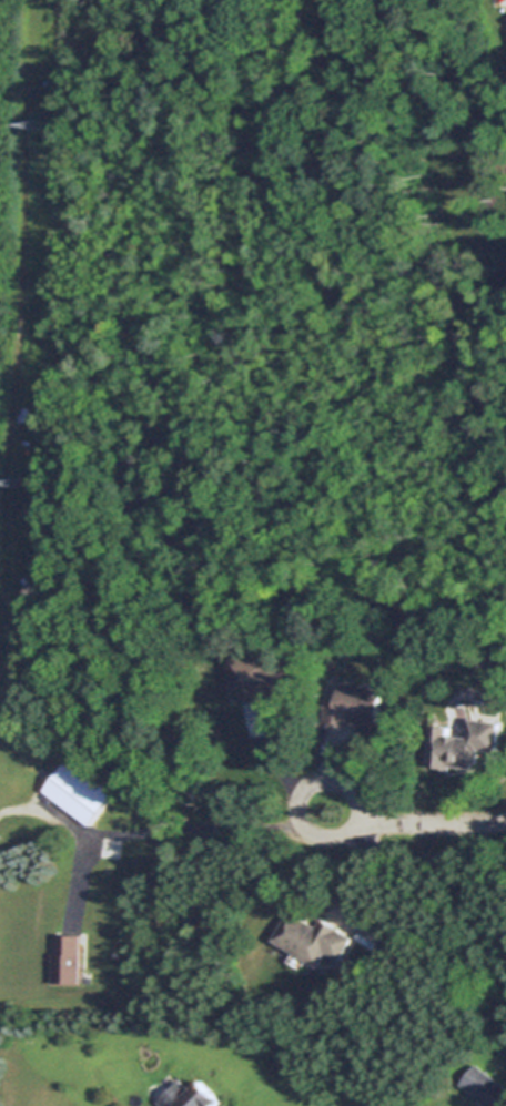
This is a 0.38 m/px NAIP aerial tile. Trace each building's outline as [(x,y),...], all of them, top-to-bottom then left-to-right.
[(502,134),(495,136),(492,128),(499,125),(502,134)] [(350,651),(343,656),(337,649),(344,645),(350,651)] [(235,659),(237,700),(271,699),(272,737),(298,736),(297,698),(291,698),(290,664),(280,664),(280,657),(235,659)] [(343,686),(370,690),(371,687),(387,689),(386,696),(385,696),(381,726),(354,722),(353,727),(328,722),(328,721),(326,721),(330,700),(341,701),(343,686)] [(32,696),(30,713),(23,712),(24,709),(22,709),(24,694),(32,696)] [(503,722),(499,750),(483,748),(482,761),(474,767),(454,764),(454,770),(431,767),(435,724),(451,727),(451,734),(470,737),(473,719),(503,722)] [(98,771),(94,777),(79,767),(78,761),(83,762),(98,771)] [(110,800),(90,825),(44,791),(64,764),(110,800)] [(293,911),(320,927),(326,917),(343,927),(342,929),(355,937),(342,958),(330,951),(321,965),(276,938),(293,911)] [(83,935),(81,983),(54,982),(54,954),(61,954),(61,935),(83,935)] [(476,1063),(505,1085),(505,1105),(491,1105),(462,1084),(476,1063)] [(223,1100),(217,1105),(164,1105),(160,1102),(161,1102),(159,1100),(165,1094),(166,1095),(174,1086),(173,1086),(179,1080),(180,1082),(181,1080),(192,1090),(202,1080),(223,1100)]
